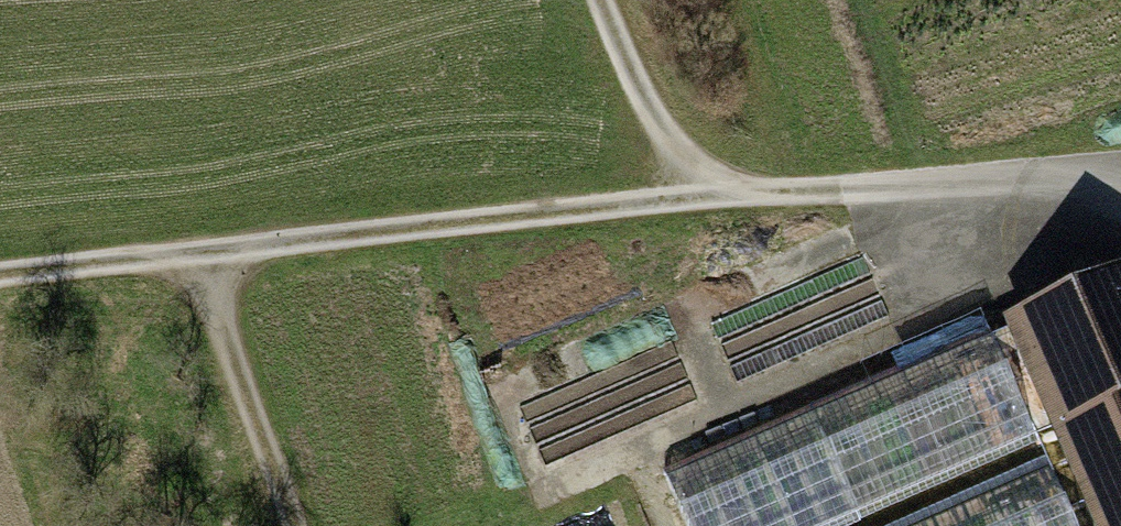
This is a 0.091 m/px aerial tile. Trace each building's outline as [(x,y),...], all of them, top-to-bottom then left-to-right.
[(1090,525),(1120,525),(1120,273),(1004,322),(1090,525)] [(660,471),(683,525),(838,525),(1035,447),(980,310),(855,360),(867,388),(660,471)] [(881,525),(1073,525),(1044,457),(881,525)]
